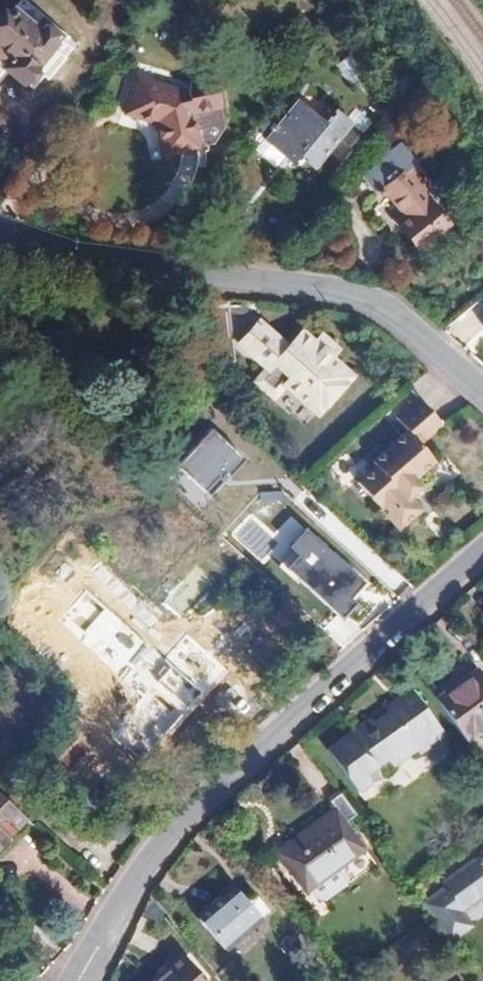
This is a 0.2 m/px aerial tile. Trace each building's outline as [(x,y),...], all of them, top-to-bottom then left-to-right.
[(0,12),(0,64),(2,62),(20,77),(25,70),(30,74),(38,65),(42,68),(59,48),(45,36),(52,28),(36,14),(28,23),(6,5),(0,12)] [(216,143),(198,93),(146,79),(136,114),(166,122),(178,157),(216,143)] [(330,122),(303,98),(269,136),(297,161),(304,154),(319,167),(357,123),(341,110),(330,122)] [(433,199),(443,192),(408,142),(383,160),(387,165),(372,176),(383,191),(390,186),(411,215),(401,222),(417,245),(449,222),(433,199)] [(274,387),(303,415),(338,378),(319,360),(326,353),(310,337),(295,353),(282,341),(275,349),(249,323),(229,344),(256,370),(245,381),(263,399),(274,387)] [(205,381),(175,351),(157,370),(187,400),(205,381)] [(387,425),(399,436),(350,488),(394,529),(417,504),(404,493),(415,481),(407,474),(423,458),(406,442),(427,420),(408,402),(387,425)] [(239,463),(207,431),(171,467),(204,499),(218,485),(214,481),(224,471),(227,475),(239,463)] [(343,601),(357,584),(299,534),(284,551),(293,560),(281,573),(335,621),(348,606),(343,601)] [(461,734),(482,719),(482,674),(480,669),(457,684),(453,679),(433,693),(461,734)] [(418,747),(442,729),(410,685),(386,702),(390,707),(373,719),(369,714),(361,720),(365,724),(356,730),(353,725),(331,741),(360,781),(383,771),(381,765),(377,759),(385,752),(393,759),(415,743),(418,747)] [(335,804),(274,848),(288,865),(281,870),(311,908),(377,859),(346,818),(357,810),(341,789),(330,797),(335,804)] [(0,799),(0,842),(22,819),(0,799)] [(478,846),(482,852),(465,864),(455,862),(456,870),(443,880),(447,886),(460,903),(482,887),(482,843),(478,846)] [(460,903),(447,886),(442,890),(439,886),(423,896),(452,934),(466,923),(455,907),(460,903)] [(222,950),(267,911),(254,896),(246,902),(233,887),(195,920),(222,950)] [(182,954),(150,980),(205,980),(182,954)]
